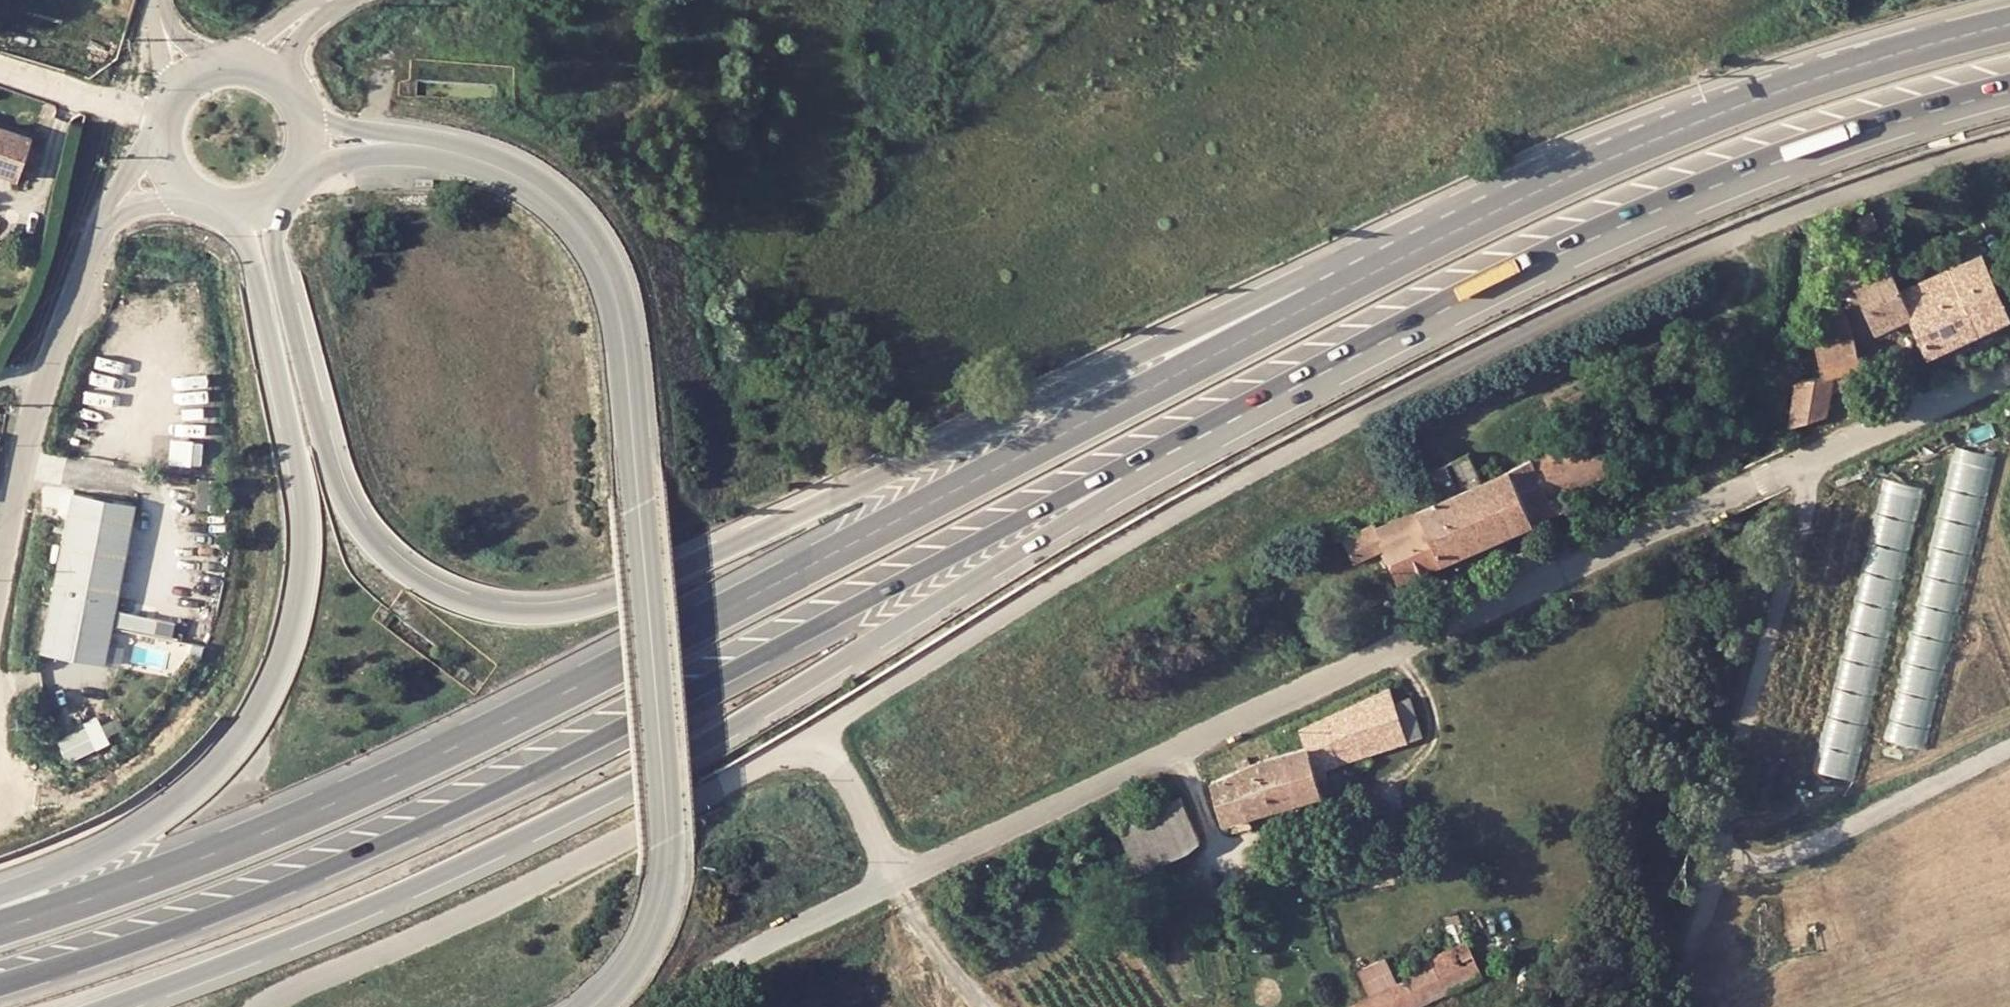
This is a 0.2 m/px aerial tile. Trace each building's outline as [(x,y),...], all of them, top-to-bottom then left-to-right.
[(6,162),(21,123),(0,115),(0,160),(6,162)] [(1875,216),(1870,203),(1855,209),(1860,222),(1875,216)] [(1981,243),(1899,278),(1910,305),(1925,343),(1949,333),(1940,310),(1923,317),(1915,297),(1958,279),(1961,288),(1995,274),(1981,243)] [(1873,320),(1910,305),(1899,278),(1891,257),(1853,272),(1873,320)] [(2009,306),(1995,274),(1961,288),(1958,279),(1915,297),(1923,317),(1940,310),(1949,333),(2009,306)] [(1813,293),(1813,331),(1848,324),(1837,287),(1813,293)] [(1813,331),(1820,364),(1829,363),(1843,360),(1859,356),(1853,323),(1848,324),(1813,331)] [(1843,360),(1829,363),(1828,378),(1846,375),(1843,360)] [(1828,378),(1829,363),(1820,364),(1795,369),(1788,415),(1825,405),(1828,378)] [(840,367),(837,377),(849,381),(852,371),(840,367)] [(1512,455),(1417,496),(1441,549),(1536,509),(1568,495),(1562,481),(1613,460),(1597,423),(1530,450),(1529,447),(1512,455)] [(199,463),(199,438),(160,438),(160,462),(199,463)] [(1891,739),(1931,748),(1992,453),(1952,444),(1891,739)] [(1879,477),(1822,771),(1862,779),(1919,485),(1879,477)] [(104,490),(71,486),(42,647),(73,652),(105,661),(138,500),(104,490)] [(1372,508),(1341,521),(1353,549),(1383,536),(1397,568),(1441,549),(1417,496),(1375,515),(1372,508)] [(1300,726),(1305,744),(1284,750),(1295,798),(1321,791),(1329,789),(1325,776),(1329,775),(1326,764),(1422,735),(1410,696),(1394,700),(1390,685),(1300,726)] [(98,748),(86,723),(58,737),(68,762),(98,748)] [(14,743),(14,763),(24,763),(24,744),(14,743)] [(1224,818),(1295,798),(1284,750),(1250,759),(1240,763),(1211,777),(1224,818)] [(1250,759),(1246,750),(1236,755),(1240,763),(1250,759)] [(1130,851),(1139,870),(1185,850),(1182,842),(1197,833),(1179,795),(1117,823),(1130,851)] [(1367,821),(1356,823),(1359,835),(1369,833),(1367,821)] [(1185,850),(1200,838),(1197,833),(1182,842),(1185,850)] [(1120,878),(1139,870),(1130,851),(1111,860),(1120,878)] [(967,876),(968,880),(981,902),(986,898),(973,873),(967,876)] [(1161,923),(1155,911),(1141,918),(1147,930),(1161,923)] [(1397,982),(1371,994),(1351,1004),(1352,1006),(1409,1006),(1481,973),(1466,939),(1430,956),(1431,959),(1404,972),(1407,977),(1397,982)] [(1384,956),(1358,969),(1371,994),(1397,982),(1384,956)]
